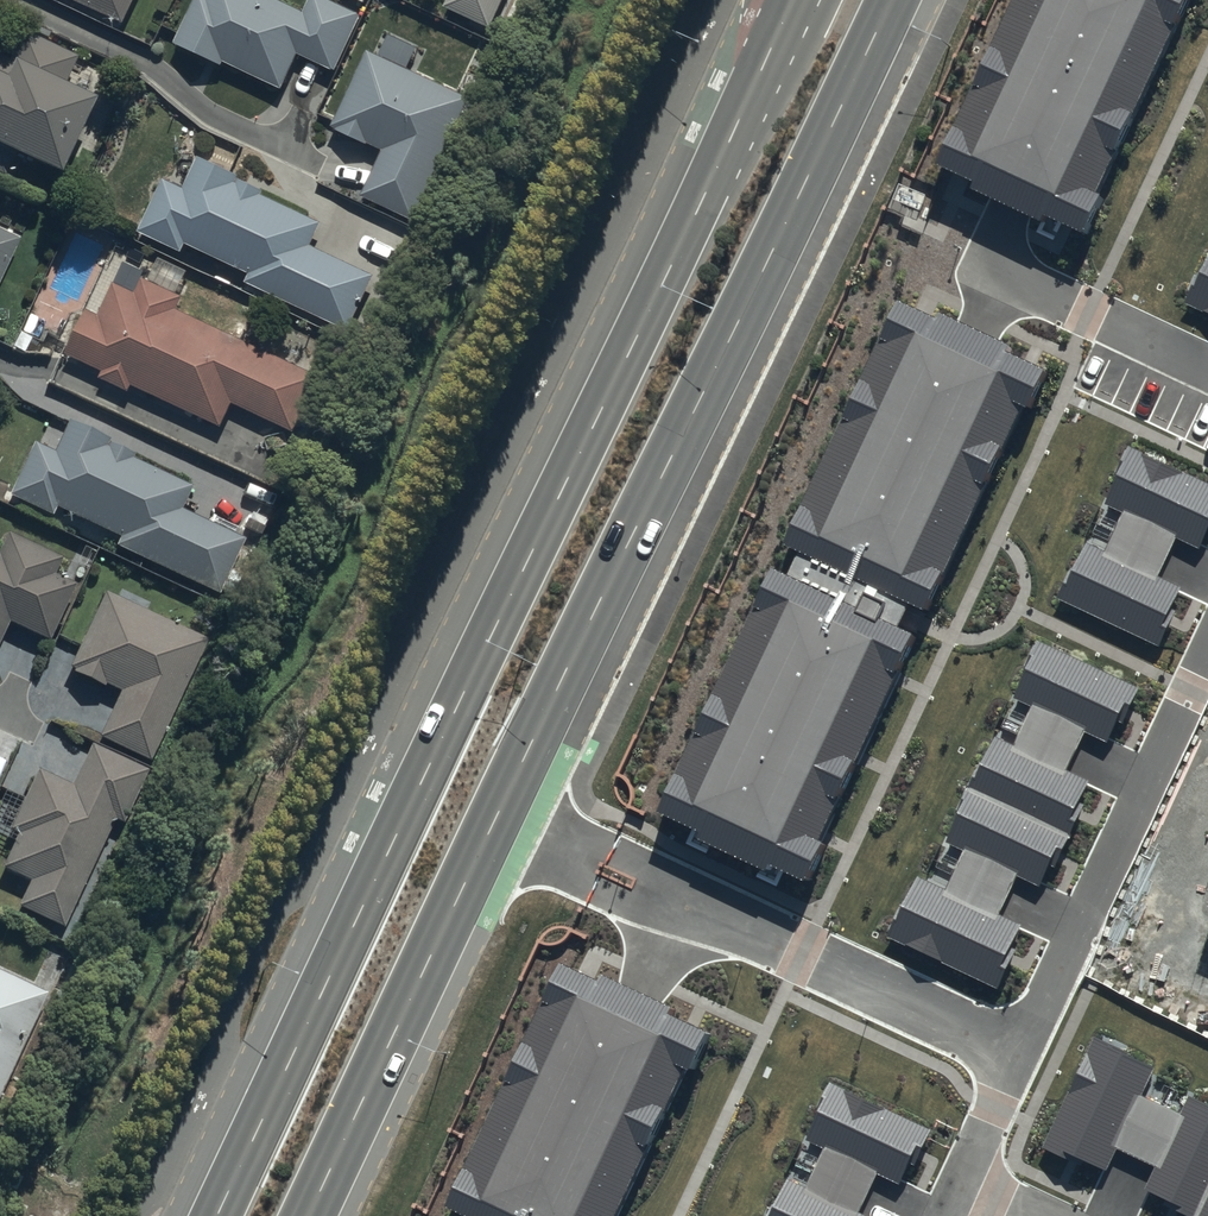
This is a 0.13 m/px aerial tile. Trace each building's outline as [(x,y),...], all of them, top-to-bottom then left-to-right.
[(124,22),(134,0),(76,0),(124,22)] [(177,35),(282,89),(301,53),(331,68),(359,13),(333,0),(310,0),(305,10),(285,0),(196,0),(177,35)] [(492,28),(506,0),(446,0),(443,7),(491,31),(492,28)] [(940,166),(1080,230),(1186,0),(1016,0),(940,166)] [(4,174),(14,153),(56,173),(93,95),(63,81),(76,56),(19,29),(6,56),(0,54),(0,173),(4,174)] [(360,198),(412,220),(468,99),(366,51),(330,129),(382,152),(360,198)] [(251,272),(247,280),(347,329),(375,272),(310,240),(323,214),(199,154),(183,185),(165,177),(139,230),(182,251),(187,240),(251,272)] [(18,236),(0,228),(0,274),(18,236)] [(1185,303),(1207,314),(1207,255),(1185,303)] [(319,375),(175,310),(182,295),(143,277),(137,290),(115,279),(101,310),(87,304),(64,354),(220,425),(231,399),(294,428),(319,375)] [(1042,367),(897,300),(782,547),(927,614),(1042,367)] [(7,495),(219,591),(243,536),(181,508),(195,478),(64,419),(49,450),(31,442),(7,495)] [(1112,443),(1087,495),(1109,505),(1087,551),(1068,542),(1040,601),(1139,648),(1166,590),(1139,577),(1162,528),(1187,539),(1207,495),(1207,488),(1112,443)] [(9,624),(48,639),(70,582),(53,576),(62,559),(10,532),(0,550),(0,641),(9,624)] [(924,637),(772,565),(652,816),(804,888),(924,637)] [(100,738),(149,760),(205,639),(107,594),(73,669),(121,692),(100,738)] [(1131,686),(1022,636),(996,692),(1021,704),(1002,745),(980,735),(937,828),(963,840),(939,890),(908,875),(879,937),(981,985),(1012,919),(989,909),(1007,868),(1035,881),(1084,776),(1061,765),(1076,733),(1103,745),(1131,686)] [(67,928),(144,770),(90,744),(70,785),(38,770),(0,850),(0,866),(32,881),(20,905),(67,928)] [(1194,880),(1207,887),(1207,849),(1194,880)] [(564,965),(447,1206),(467,1215),(617,1215),(705,1033),(564,965)] [(51,992),(0,968),(0,1098),(51,992)] [(1039,1145),(1104,1175),(1116,1149),(1156,1167),(1146,1189),(1205,1215),(1207,1215),(1207,1103),(1189,1095),(1181,1112),(1137,1092),(1151,1062),(1089,1034),(1039,1145)] [(818,1060),(782,1134),(810,1148),(797,1173),(771,1168),(748,1215),(871,1215),(874,1208),(858,1200),(870,1174),(893,1185),(928,1113),(818,1060)]
